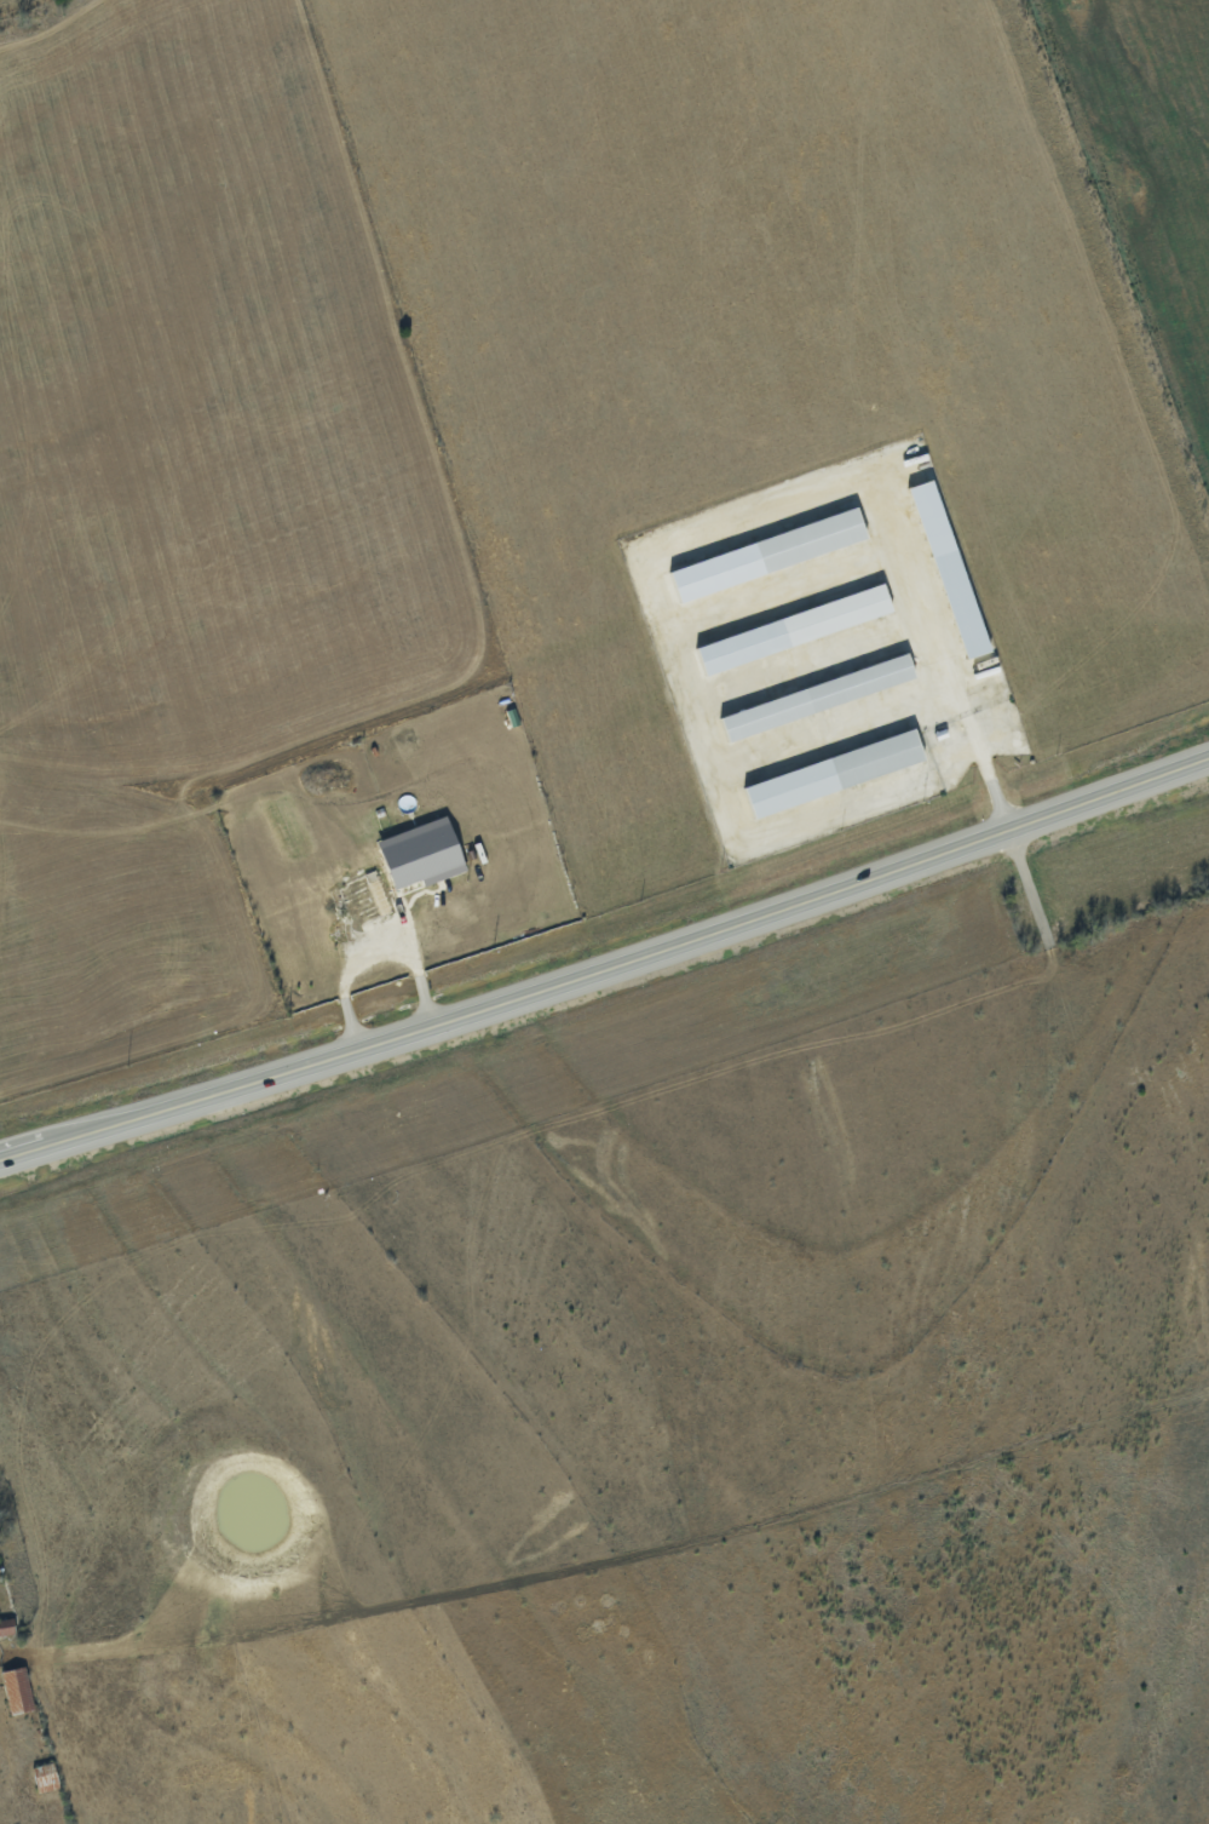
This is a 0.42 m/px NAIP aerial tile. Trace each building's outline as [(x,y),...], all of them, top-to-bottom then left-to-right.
[(869,540),(860,509),(756,538),(765,570),(869,540)] [(990,651),(960,547),(935,554),(965,658),(990,651)] [(706,673),(895,612),(886,584),(696,645),(706,673)] [(720,711),(727,737),(918,682),(910,657),(720,711)] [(926,762),(916,730),(745,784),(755,816),(926,762)] [(424,886),(468,871),(448,815),(378,840),(396,889),(422,880),(424,886)] [(339,886),(346,909),(357,905),(364,923),(393,913),(381,878),(369,882),(367,876),(339,886)] [(16,1633),(13,1617),(0,1620),(0,1636),(16,1633)] [(8,1713),(33,1709),(27,1667),(3,1671),(8,1713)]
